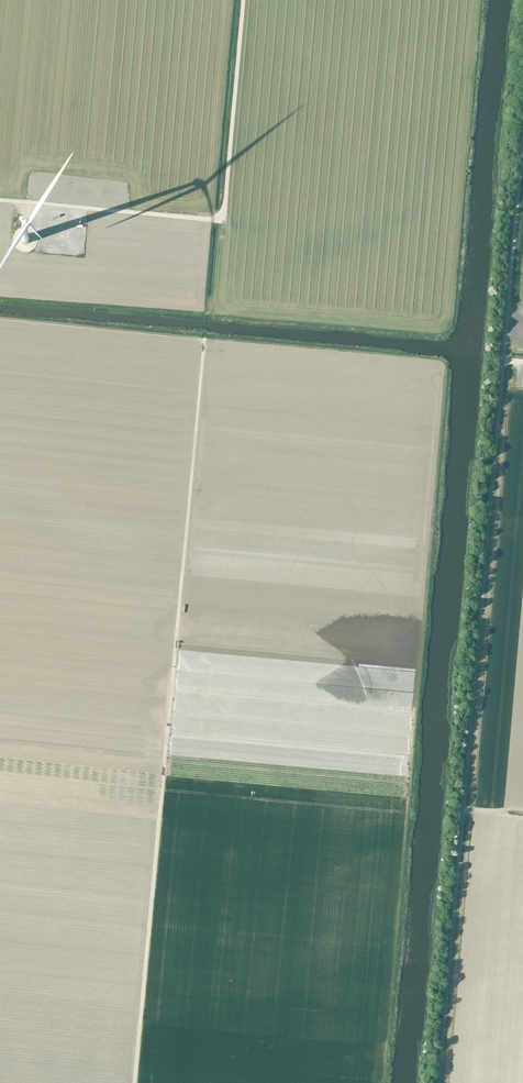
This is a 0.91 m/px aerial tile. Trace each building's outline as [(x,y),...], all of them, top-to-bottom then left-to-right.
[(28,234),(27,234),(26,234),(25,234),(24,234),(23,234),(22,235),(21,235),(21,236),(20,236),(20,237),(20,238),(20,239),(19,239),(19,240),(20,241),(20,242),(20,243),(21,243),(21,244),(22,244),(22,245),(23,245),(24,245),(25,245),(26,245),(27,245),(28,245),(29,244),(30,243),(30,242),(31,242),(31,241),(31,240),(31,239),(31,238),(31,237),(30,237),(30,236),(29,235),(28,235),(28,234)] [(521,312),(522,311),(522,310),(517,298),(515,300),(521,312)] [(513,313),(521,320),(522,318),(516,311),(513,313)]
